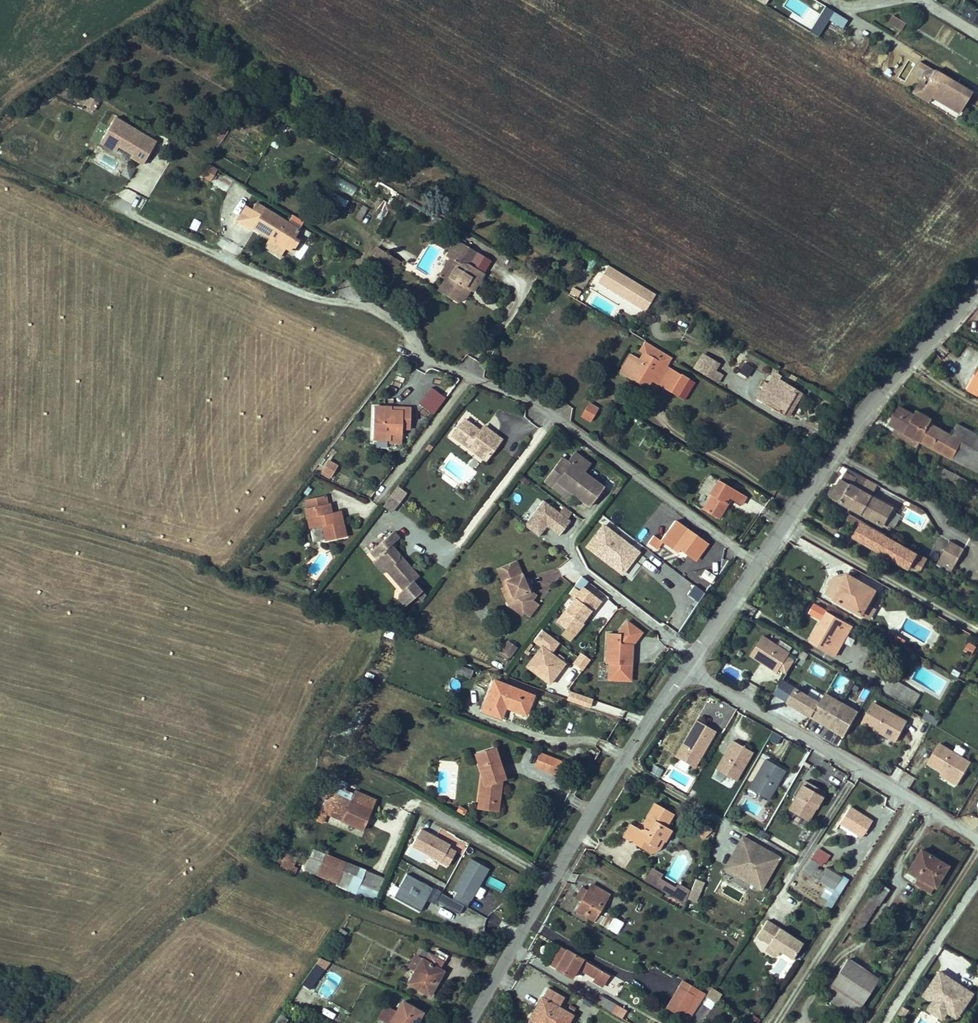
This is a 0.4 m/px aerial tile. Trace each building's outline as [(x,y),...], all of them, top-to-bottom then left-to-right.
[(841,29),(847,20),(833,11),(827,20),(841,29)] [(888,22),(901,30),(906,23),(892,15),(888,22)] [(971,93),(919,61),(917,65),(925,70),(921,77),(928,81),(922,90),(932,96),(959,112),(971,93)] [(928,81),(921,77),(911,93),(928,103),(932,96),(922,90),(928,81)] [(92,114),(99,102),(87,96),(81,108),(92,114)] [(161,144),(122,120),(107,145),(122,154),(126,148),(140,157),(138,160),(147,166),(161,144)] [(218,169),(209,164),(202,175),(211,181),(218,169)] [(333,184),(352,194),(356,186),(336,176),(333,184)] [(218,208),(233,219),(252,193),(237,182),(218,208)] [(122,188),(118,198),(142,207),(146,197),(122,188)] [(372,203),(365,199),(362,204),(369,209),(372,203)] [(374,212),(382,216),(386,209),(384,207),(387,202),(381,199),(374,212)] [(345,209),(360,219),(367,208),(358,202),(356,204),(351,201),(345,209)] [(246,206),(237,221),(253,230),(254,228),(292,251),(299,240),(294,238),(299,230),(256,202),(252,209),(246,206)] [(234,253),(237,245),(219,237),(215,245),(234,253)] [(476,252),(455,239),(445,256),(448,258),(438,275),(444,278),(437,290),(457,302),(466,299),(471,291),(474,293),(485,274),(467,263),(470,263),(476,252)] [(377,247),(371,256),(395,271),(401,262),(377,247)] [(590,272),(596,262),(590,258),(584,268),(590,272)] [(655,294),(608,265),(598,282),(645,311),(655,294)] [(581,291),(573,287),(570,293),(578,297),(581,291)] [(631,353),(619,373),(646,389),(651,381),(660,386),(678,396),(689,379),(667,366),(672,357),(645,341),(639,351),(642,353),(639,359),(631,353)] [(703,354),(694,369),(718,384),(723,375),(716,370),(720,363),(703,354)] [(744,362),(738,372),(748,378),(753,368),(744,362)] [(977,394),(977,368),(975,374),(967,388),(977,394)] [(774,372),(767,382),(764,388),(770,392),(763,403),(783,415),(795,395),(783,388),(785,385),(778,381),(779,379),(781,376),(774,372)] [(965,387),(967,388),(975,374),(973,373),(965,387)] [(695,383),(689,379),(678,396),(684,400),(695,383)] [(779,379),(778,381),(785,385),(783,388),(795,395),(783,415),(788,418),(802,394),(779,379)] [(764,388),(767,382),(764,380),(761,387),(762,388),(755,399),(763,403),(770,392),(764,388)] [(651,381),(647,387),(656,392),(660,386),(651,381)] [(418,404),(433,415),(445,397),(430,387),(418,404)] [(590,423),(599,408),(589,402),(580,417),(590,423)] [(373,405),(372,439),(390,440),(390,443),(402,444),(402,428),(403,408),(391,407),(391,405),(373,405)] [(411,406),(391,405),(391,407),(403,408),(402,428),(410,429),(411,406)] [(919,440),(921,442),(930,424),(933,418),(918,410),(915,415),(899,406),(889,424),(897,428),(909,435),(919,440)] [(452,435),(475,452),(478,448),(489,456),(501,439),(484,426),(480,431),(465,419),(452,435)] [(930,424),(921,442),(921,443),(953,459),(961,441),(951,435),(930,424)] [(968,429),(958,424),(951,435),(961,441),(968,429)] [(909,435),(897,428),(893,434),(916,446),(919,440),(909,435)] [(968,429),(961,441),(971,447),(977,434),(968,429)] [(977,434),(971,447),(961,441),(953,459),(977,471),(977,469),(977,434)] [(489,456),(478,448),(475,452),(485,460),(489,456)] [(574,452),(567,461),(570,463),(556,482),(573,495),(589,507),(605,487),(585,472),(591,464),(574,452)] [(570,463),(567,461),(561,457),(543,482),(569,501),(573,495),(556,482),(570,463)] [(326,461),(322,471),(332,476),(338,466),(326,461)] [(860,490),(867,479),(848,468),(841,464),(835,476),(840,478),(860,490)] [(933,475),(976,499),(977,496),(977,497),(977,486),(938,465),(933,475)] [(836,486),(830,496),(841,502),(862,514),(872,496),(860,490),(840,478),(836,486)] [(860,490),(872,496),(878,485),(867,479),(860,490)] [(946,483),(939,479),(936,484),(943,488),(946,483)] [(712,496),(703,510),(718,519),(730,498),(741,504),(746,497),(718,480),(709,494),(712,496)] [(827,495),(830,496),(836,486),(833,484),(827,495)] [(398,487),(392,496),(400,502),(406,493),(398,487)] [(712,496),(709,494),(701,508),(703,510),(712,496)] [(326,495),(305,500),(307,508),(328,503),(326,495)] [(392,496),(384,506),(392,512),(400,502),(392,496)] [(893,508),(872,496),(862,514),(883,526),(885,522),(892,510),(893,508)] [(559,537),(571,522),(544,501),(525,526),(539,538),(547,527),(559,537)] [(310,528),(322,526),(325,541),(346,536),(341,515),(334,516),(333,512),(331,503),(328,503),(307,508),(305,508),(310,528)] [(908,507),(922,515),(924,511),(920,508),(911,503),(908,507)] [(901,515),(892,510),(885,522),(894,527),(901,515)] [(886,535),(850,514),(847,518),(861,526),(855,537),(909,568),(912,563),(922,569),(928,559),(906,546),(905,548),(885,537),(886,535)] [(668,515),(648,543),(656,549),(661,542),(677,553),(680,549),(696,560),(708,543),(668,515)] [(638,552),(604,526),(591,542),(605,552),(602,557),(613,566),(618,559),(627,567),(638,552)] [(736,532),(728,528),(724,534),(731,540),(736,532)] [(393,532),(370,552),(376,559),(386,571),(398,584),(397,594),(400,597),(398,599),(404,606),(412,600),(423,590),(416,583),(421,579),(391,545),(399,538),(393,532)] [(605,552),(591,542),(588,546),(602,557),(605,552)] [(964,550),(951,542),(941,558),(955,565),(964,550)] [(386,571),(376,559),(372,562),(382,574),(386,571)] [(623,573),(627,567),(618,559),(613,566),(623,573)] [(516,560),(496,569),(504,586),(501,588),(508,605),(522,615),(524,613),(530,617),(539,605),(533,600),(537,596),(529,589),(516,560)] [(704,569),(700,577),(711,583),(715,575),(704,569)] [(832,585),(827,594),(862,615),(868,604),(876,591),(848,575),(836,578),(835,579),(832,578),(831,579),(829,582),(832,585)] [(686,595),(699,602),(704,591),(692,585),(686,595)] [(580,592),(574,587),(569,594),(575,598),(556,622),(566,629),(569,625),(577,632),(583,623),(582,622),(591,610),(592,611),(601,600),(583,587),(580,592)] [(426,595),(423,590),(412,600),(418,605),(426,595)] [(811,643),(836,657),(853,626),(815,604),(810,613),(824,621),(811,643)] [(876,609),(868,604),(862,615),(870,620),(876,609)] [(607,633),(606,664),(608,664),(608,680),(631,681),(633,645),(643,631),(628,620),(618,633),(607,633)] [(574,636),(577,632),(569,625),(566,629),(574,636)] [(550,654),(559,643),(542,630),(533,642),(541,648),(526,668),(549,685),(564,665),(550,654)] [(901,638),(892,632),(889,638),(897,643),(901,638)] [(763,636),(751,655),(778,672),(780,669),(787,673),(794,661),(788,657),(790,653),(763,636)] [(905,641),(901,638),(897,643),(902,646),(905,641)] [(517,648),(507,640),(500,650),(501,651),(509,657),(510,658),(517,648)] [(976,647),(969,643),(965,650),(971,655),(976,647)] [(509,657),(501,651),(499,654),(507,660),(509,657)] [(573,665),(582,671),(589,660),(581,655),(573,665)] [(458,665),(455,673),(470,678),(473,671),(458,665)] [(725,675),(737,679),(739,672),(728,668),(725,675)] [(839,674),(831,689),(841,695),(849,680),(839,674)] [(787,679),(784,677),(774,693),(780,697),(784,691),(780,689),(787,679)] [(884,689),(914,707),(921,694),(891,677),(884,689)] [(533,696),(494,680),(482,711),(501,718),(505,708),(525,716),(533,696)] [(750,696),(758,691),(752,682),(744,687),(750,696)] [(821,703),(796,688),(788,701),(844,736),(858,713),(826,694),(821,703)] [(570,692),(568,700),(588,708),(591,700),(570,692)] [(610,715),(613,708),(596,700),(593,706),(610,715)] [(907,722),(873,703),(862,722),(897,741),(907,722)] [(925,712),(922,718),(935,726),(939,719),(925,712)] [(697,720),(675,757),(694,768),(715,731),(697,720)] [(733,741),(717,770),(736,780),(752,752),(733,741)] [(971,763),(939,743),(928,763),(942,771),(952,777),(950,781),(957,785),(971,763)] [(956,743),(952,749),(965,757),(968,751),(956,743)] [(494,749),(476,755),(483,775),(485,781),(483,801),(498,803),(502,771),(494,749)] [(561,761),(540,753),(535,766),(556,774),(561,761)] [(766,760),(749,788),(768,799),(785,771),(766,760)] [(659,778),(662,769),(653,765),(649,774),(659,778)] [(896,767),(891,776),(897,780),(902,771),(896,767)] [(942,771),(940,775),(950,781),(952,777),(942,771)] [(485,781),(483,775),(479,807),(497,810),(498,803),(483,801),(485,781)] [(336,778),(329,793),(348,800),(351,792),(345,789),(347,783),(336,778)] [(805,781),(789,809),(808,820),(824,792),(805,781)] [(348,800),(329,793),(316,820),(323,823),(327,815),(364,828),(374,801),(352,791),(351,792),(348,800)] [(628,840),(645,849),(649,843),(654,846),(660,837),(665,841),(672,830),(667,827),(667,825),(673,814),(655,803),(644,822),(648,824),(647,827),(645,828),(638,828),(636,827),(628,840)] [(460,806),(457,810),(464,815),(466,810),(460,806)] [(849,807),(839,823),(861,837),(872,821),(849,807)] [(703,839),(713,830),(705,821),(695,831),(703,839)] [(628,840),(636,827),(630,824),(623,836),(628,840)] [(853,839),(855,835),(839,826),(837,830),(853,839)] [(412,846),(448,866),(457,851),(449,847),(451,845),(422,829),(412,846)] [(649,843),(645,849),(652,853),(661,848),(665,841),(660,837),(654,846),(649,843)] [(761,889),(779,858),(742,837),(736,848),(737,849),(733,856),(739,860),(732,873),(761,889)] [(385,878),(313,848),(304,869),(336,883),(336,885),(376,900),(385,878)] [(947,866),(920,850),(908,871),(919,878),(915,884),(930,894),(947,866)] [(297,859),(286,855),(284,860),(295,864),(297,859)] [(739,860),(733,856),(725,869),(732,873),(739,860)] [(818,883),(819,880),(833,889),(841,877),(825,867),(823,872),(816,868),(818,864),(811,858),(803,870),(817,879),(816,881),(818,883)] [(295,864),(284,860),(281,868),(295,874),(298,868),(294,866),(295,864)] [(463,906),(467,909),(472,901),(469,900),(478,884),(481,886),(490,871),(471,860),(453,891),(457,893),(453,901),(463,906)] [(689,891),(661,877),(663,874),(649,867),(642,883),(683,903),(689,891)] [(420,913),(433,889),(407,875),(394,898),(420,913)] [(841,877),(833,889),(839,892),(846,880),(841,877)] [(697,903),(703,882),(694,879),(687,900),(697,903)] [(472,901),(481,886),(478,884),(469,900),(472,901)] [(598,913),(609,895),(591,885),(588,890),(582,901),(576,910),(617,934),(623,923),(606,912),(603,916),(598,913)] [(588,890),(582,887),(576,897),(582,901),(588,890)] [(453,901),(442,894),(437,903),(458,915),(463,906),(453,901)] [(483,924),(486,917),(477,914),(475,921),(483,924)] [(767,920),(757,936),(769,944),(780,951),(792,959),(802,943),(767,920)] [(348,933),(341,928),(336,934),(343,939),(348,933)] [(752,945),(763,950),(766,944),(756,938),(752,945)] [(769,944),(765,950),(775,957),(780,951),(769,944)] [(556,969),(567,950),(560,946),(549,965),(556,969)] [(439,950),(436,956),(445,961),(448,955),(439,950)] [(567,950),(556,969),(571,977),(577,967),(595,977),(593,980),(602,986),(609,974),(567,950)] [(413,970),(406,983),(428,995),(434,985),(432,984),(445,961),(436,956),(429,952),(425,959),(421,957),(420,958),(413,970)] [(408,967),(413,970),(420,958),(415,956),(408,967)] [(319,957),(301,984),(310,988),(327,961),(319,957)] [(878,979),(847,959),(823,996),(854,1016),(878,979)] [(973,962),(968,969),(977,976),(977,965),(973,962)] [(935,971),(919,995),(929,1001),(926,1004),(943,1016),(944,1016),(946,1013),(956,1019),(972,996),(959,987),(956,992),(943,983),(946,979),(935,971)] [(959,987),(946,979),(943,983),(956,992),(959,987)] [(684,981),(680,988),(696,997),(700,990),(684,981)] [(563,997),(547,988),(531,1016),(543,1022),(568,1022),(572,1015),(558,1007),(563,997)] [(696,997),(680,988),(671,1003),(687,1013),(696,997)] [(721,994),(712,988),(706,996),(716,1003),(721,994)] [(612,1011),(616,1004),(602,996),(598,1003),(612,1011)] [(704,1004),(711,1008),(714,1004),(707,999),(704,1004)] [(336,1022),(342,1022),(347,1014),(325,1001),(319,1013),(336,1022)] [(390,1022),(417,1022),(423,1013),(402,1001),(396,1011),(390,1022)] [(687,1013),(671,1003),(668,1009),(684,1018),(687,1013)] [(943,1016),(926,1004),(925,1004),(920,1011),(938,1022),(939,1022),(943,1016)] [(385,1005),(379,1016),(390,1022),(396,1011),(385,1005)]
